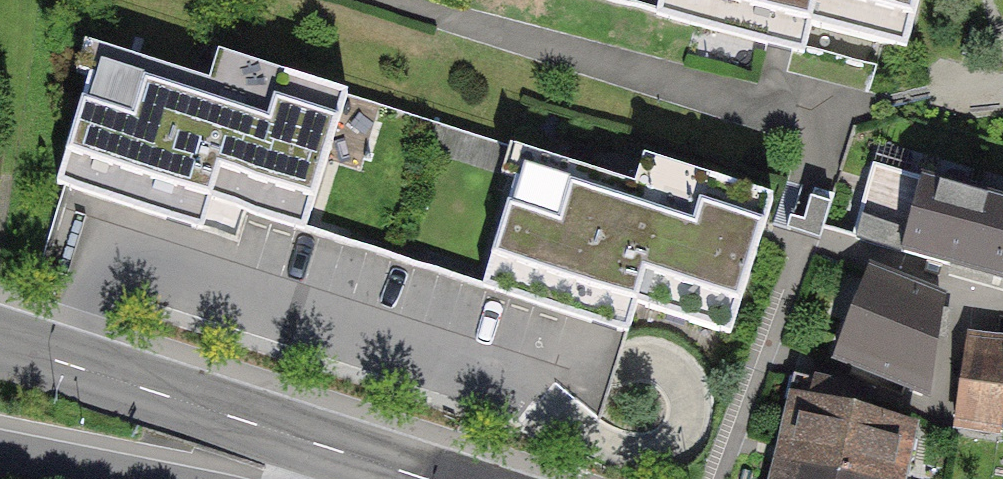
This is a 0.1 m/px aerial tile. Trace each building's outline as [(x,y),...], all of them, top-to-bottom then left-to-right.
[(658,11),(803,49),(811,18),(904,42),(915,0),(661,0),(658,11)] [(351,75),(215,31),(203,67),(93,31),(84,58),(93,61),(57,172),(202,219),(212,186),(305,216),(351,75)] [(636,172),(510,131),(501,160),(518,166),(485,270),(628,316),(638,285),(732,315),(776,179),(648,137),(636,172)] [(910,146),(883,234),(1002,270),(1002,174),(910,146)] [(963,301),(866,268),(837,355),(934,387),(963,301)] [(801,405),(785,478),(924,478),(933,433),(801,405)]
